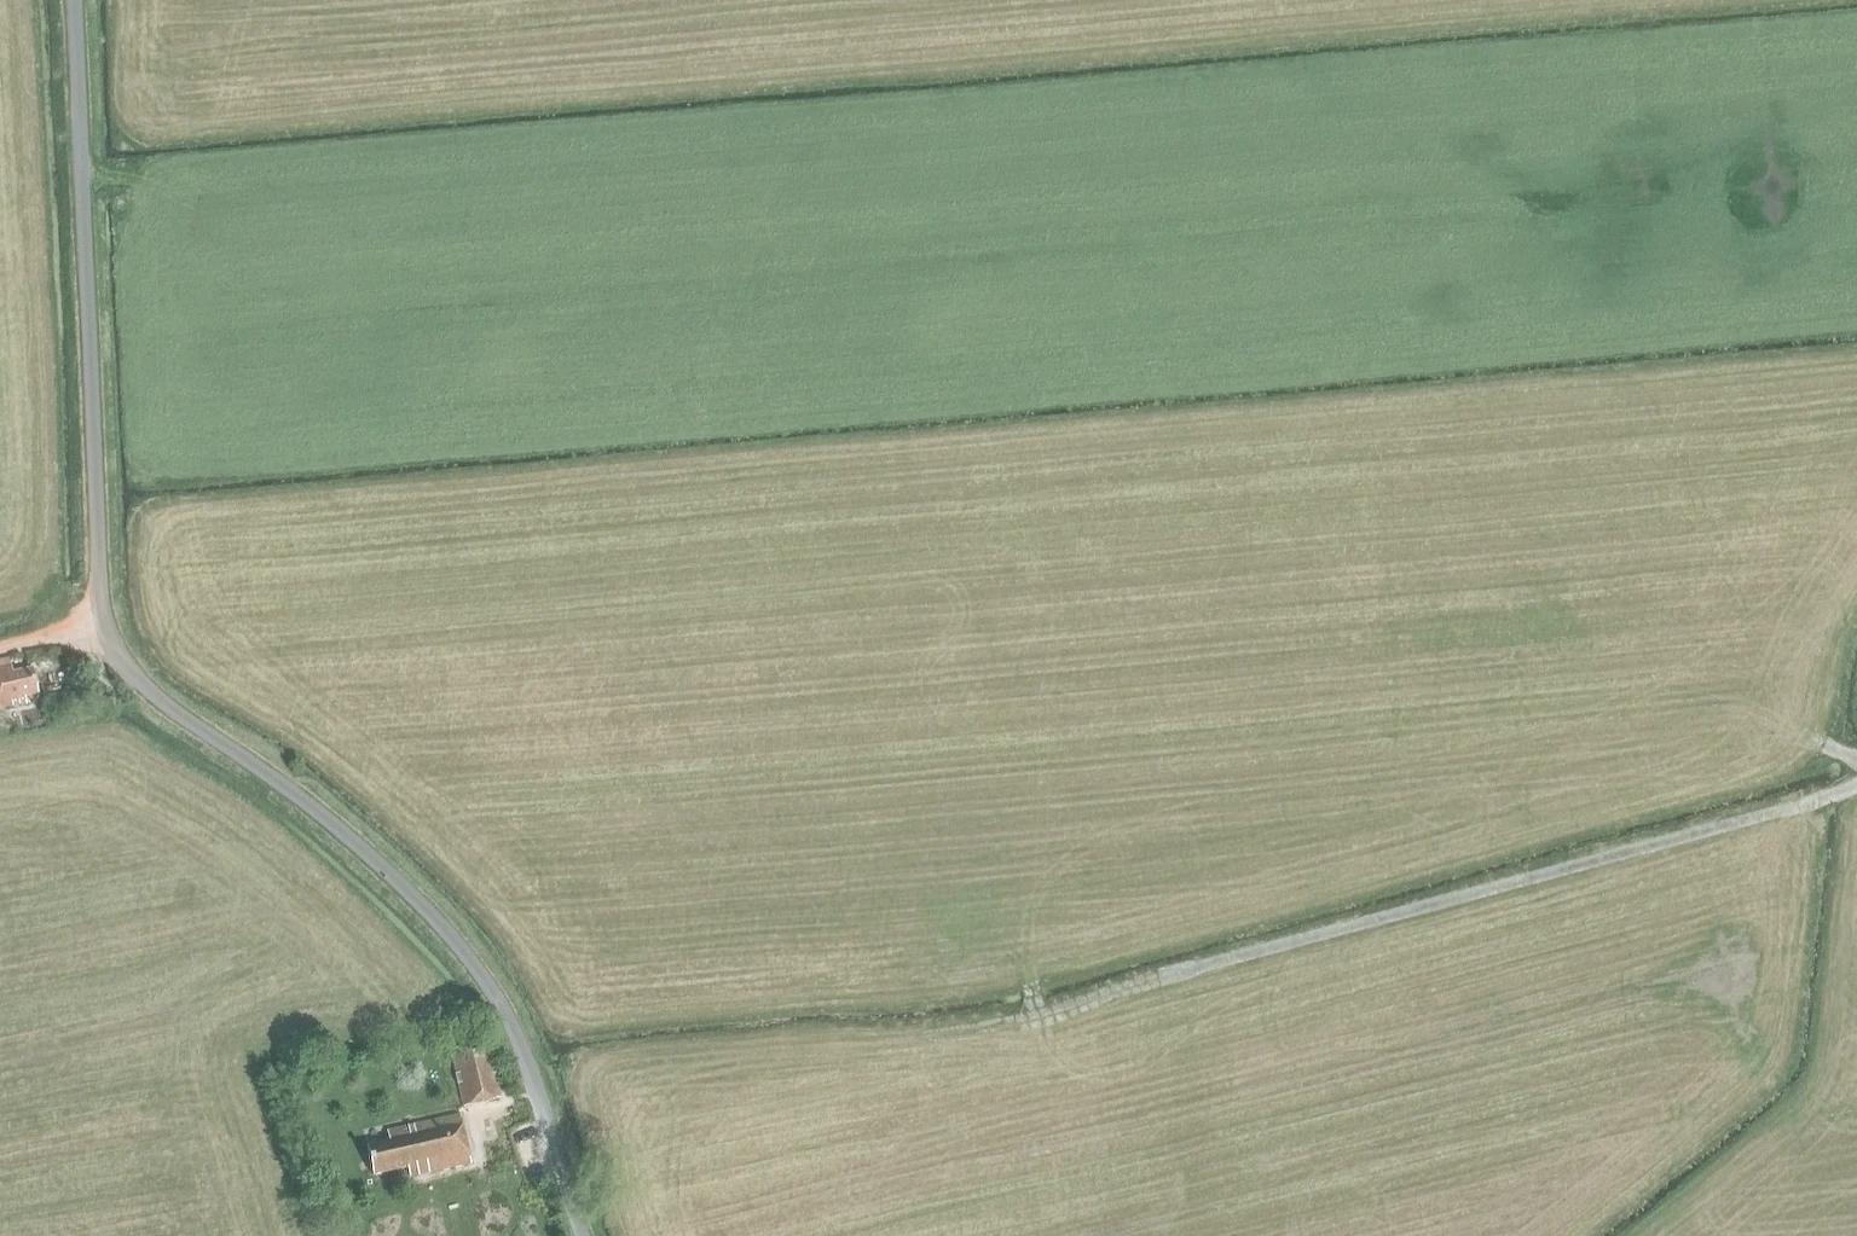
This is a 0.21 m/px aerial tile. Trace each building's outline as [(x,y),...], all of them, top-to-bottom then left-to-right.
[(9,668),(0,670),(0,710),(25,705),(24,698),(37,695),(32,670),(11,675),(9,668)] [(500,1098),(488,1042),(450,1051),(463,1107),(500,1098)] [(404,1114),(398,1116),(384,1119),(389,1140),(365,1145),(372,1177),(407,1169),(409,1179),(471,1165),(459,1114),(407,1126),(404,1114)]
